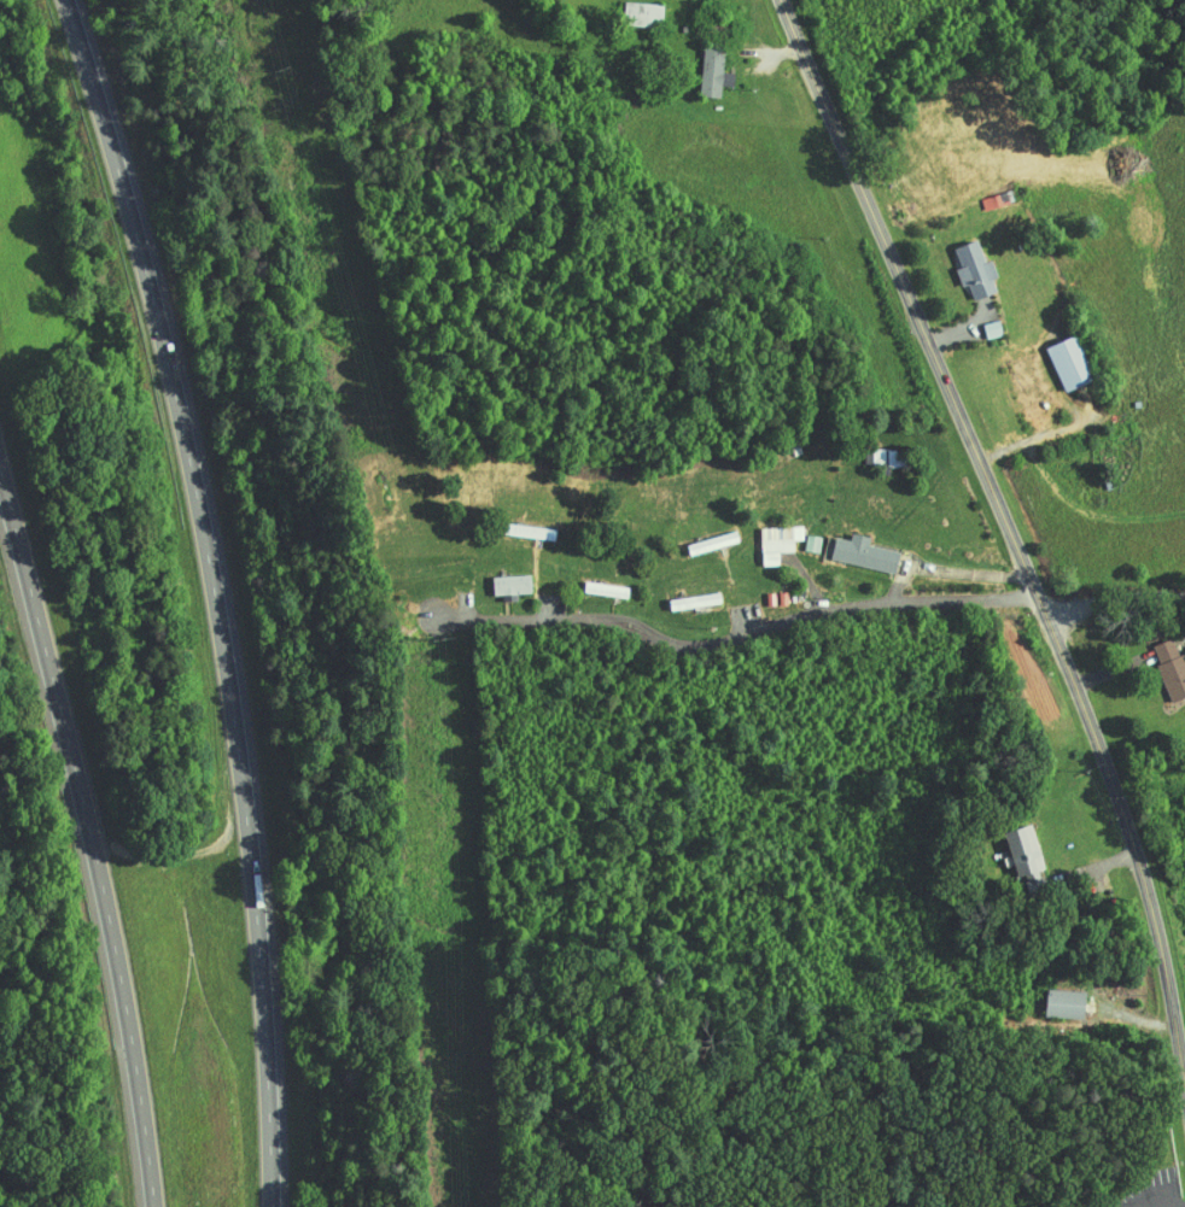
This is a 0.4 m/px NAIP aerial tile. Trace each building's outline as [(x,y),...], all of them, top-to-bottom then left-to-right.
[(648,0),(608,0),(607,18),(647,20),(648,0)] [(717,78),(718,65),(707,64),(710,40),(688,38),(683,88),(704,90),(706,77),(717,78)] [(958,292),(981,284),(976,271),(980,270),(974,252),(968,254),(960,232),(938,240),(945,260),(940,261),(946,279),(952,277),(958,292)] [(971,332),(987,328),(984,313),(968,317),(971,332)] [(1030,339),(1049,384),(1078,372),(1059,327),(1030,339)] [(884,442),(859,441),(858,460),(884,460),(884,442)] [(764,558),(764,544),(780,544),(779,532),(789,532),(789,519),(745,520),(746,559),(764,558)] [(724,534),(721,523),(671,537),(674,548),(724,534)] [(853,538),(855,529),(836,525),(834,532),(819,530),(815,553),(880,565),(884,544),(853,538)] [(807,529),(792,527),(790,543),(805,545),(807,529)] [(477,588),(517,586),(516,567),(476,570),(477,588)] [(1181,686),(1161,630),(1136,639),(1156,695),(1181,686)] [(1029,866),(1017,817),(988,824),(1001,873),(1029,866)] [(1029,1010),(1068,1011),(1069,984),(1030,983),(1029,1010)]
